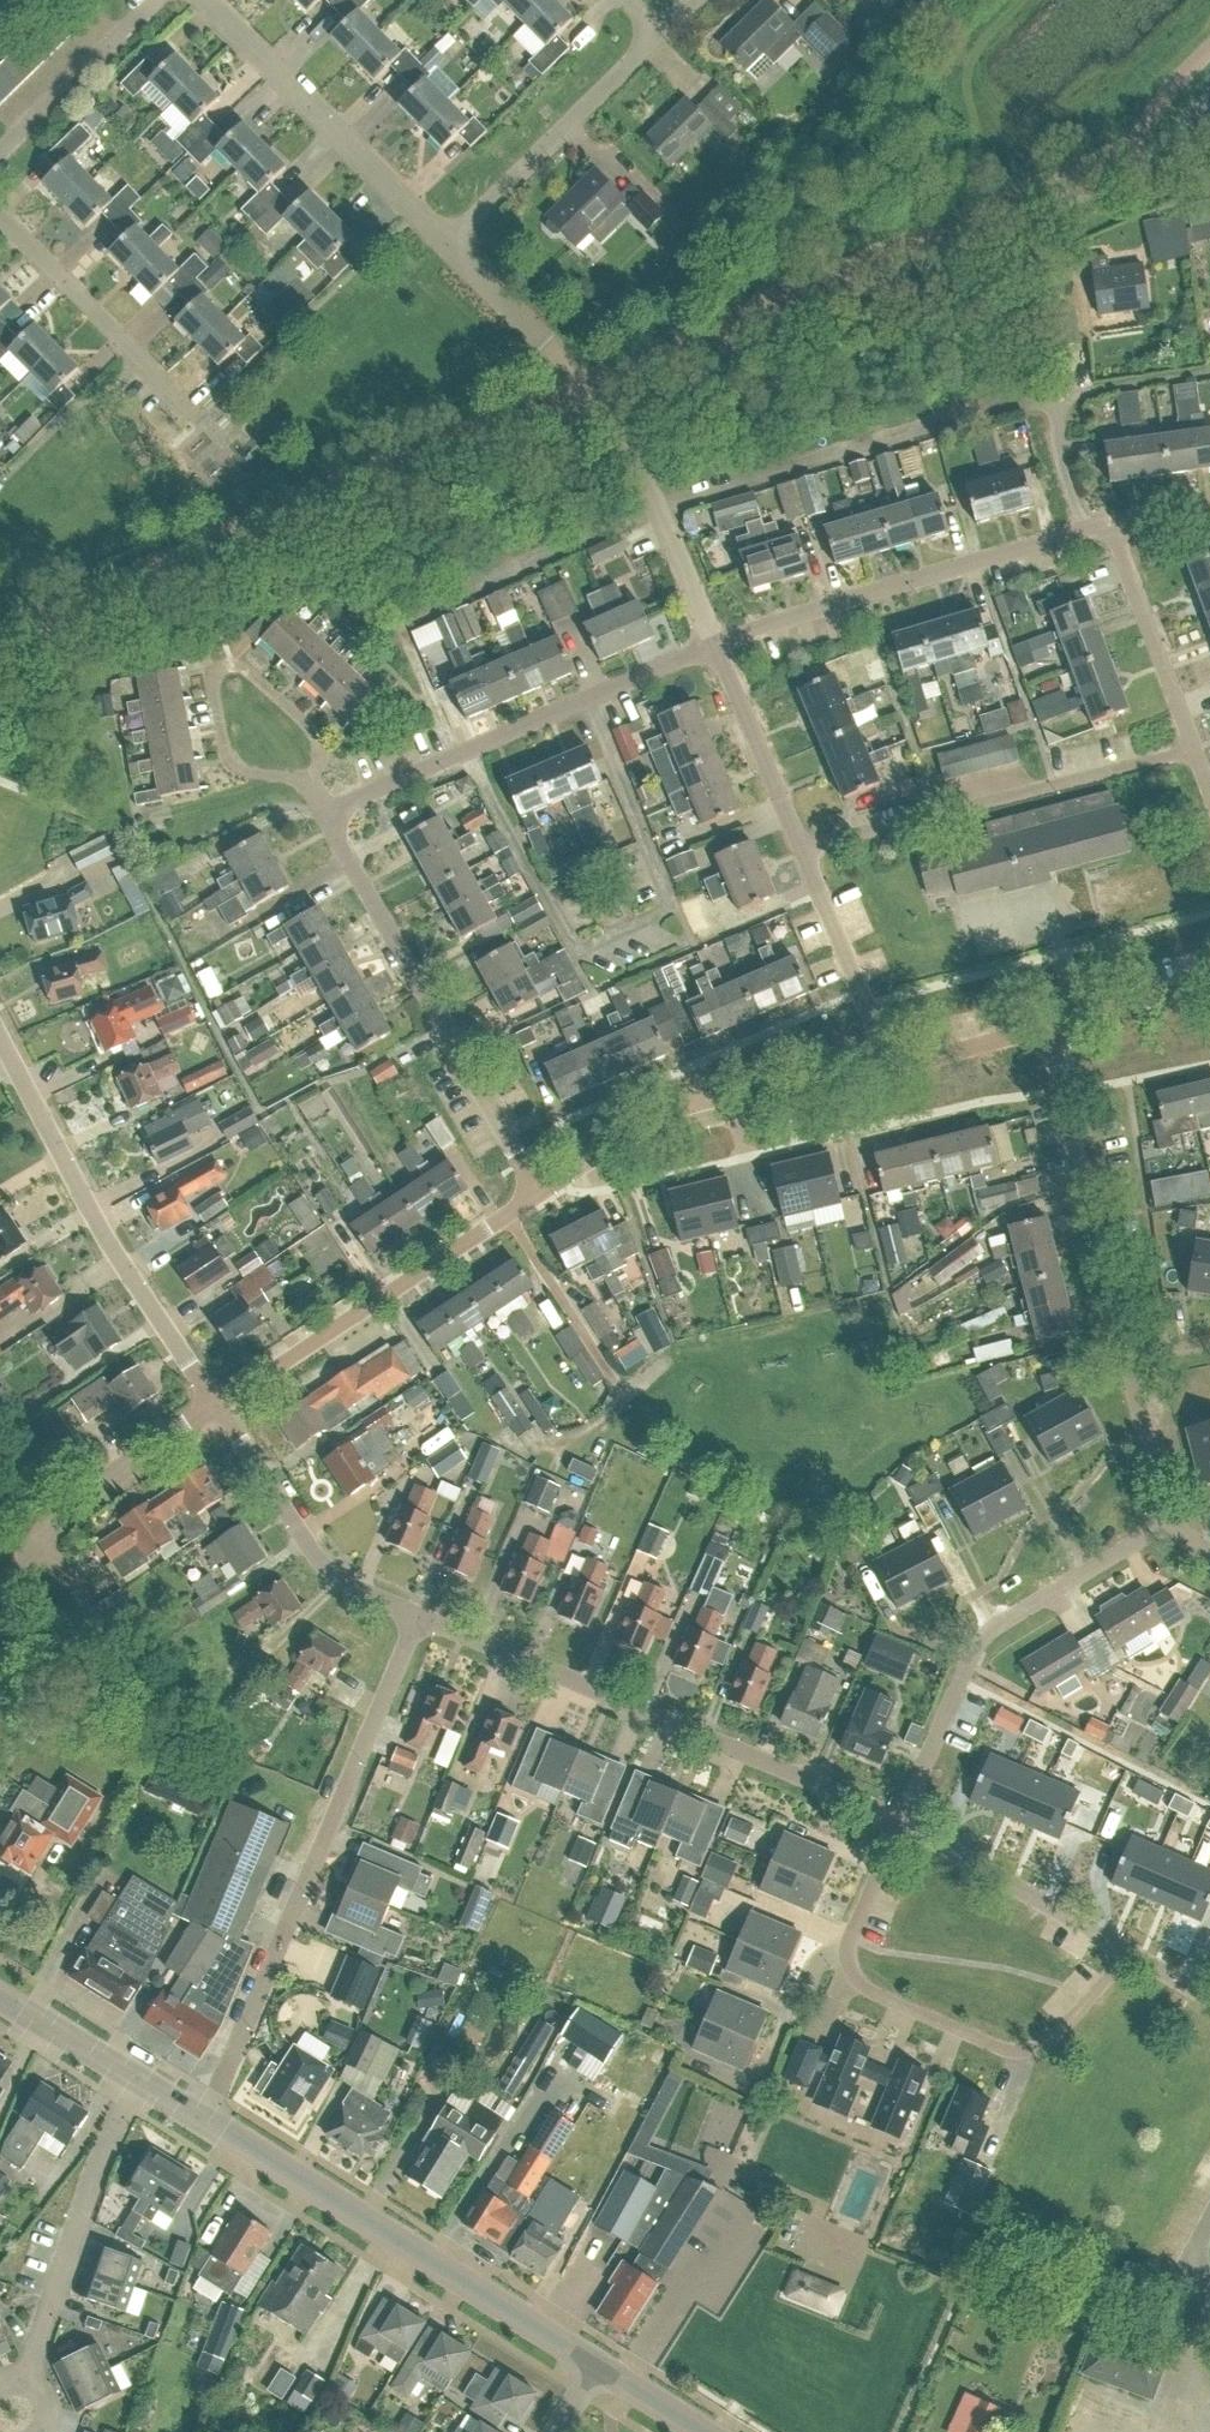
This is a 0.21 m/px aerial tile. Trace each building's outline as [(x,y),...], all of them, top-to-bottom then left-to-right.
[(88,19),(99,8),(91,0),(70,0),(88,19)] [(307,13),(320,0),(294,0),(307,13)] [(345,0),(325,0),(335,10),(345,0)] [(380,33),(360,12),(364,8),(372,0),(345,0),(335,10),(347,22),(331,38),(353,60),(380,33)] [(482,0),(466,0),(474,8),(482,0)] [(499,9),(503,5),(524,26),(551,0),(490,0),(499,9)] [(524,26),(545,47),(540,52),(529,63),(543,76),(554,66),(571,49),(558,37),(573,22),(552,0),(551,0),(524,26)] [(721,46),(747,71),(758,83),(777,65),(804,38),(827,62),(852,38),(817,2),(794,25),(769,0),(767,0),(721,46)] [(863,34),(868,30),(869,23),(865,18),(858,17),(852,21),(852,28),(856,33),(863,34)] [(402,78),(419,62),(406,49),(400,54),(380,33),(353,60),(374,82),(390,66),(402,78)] [(488,39),(476,52),(487,62),(499,50),(488,39)] [(24,81),(35,71),(14,50),(4,61),(24,81)] [(433,51),(420,63),(431,74),(443,61),(433,51)] [(464,78),(480,66),(470,54),(455,65),(464,78)] [(170,104),(197,78),(175,55),(159,71),(147,58),(130,74),(120,84),(135,100),(151,85),(170,104)] [(13,92),(24,81),(4,61),(0,65),(0,78),(13,92)] [(398,105),(420,127),(447,101),(425,79),(431,74),(420,63),(419,62),(402,78),(414,90),(398,105)] [(13,92),(0,78),(0,100),(3,102),(13,92)] [(177,142),(189,153),(215,128),(203,116),(219,100),(197,78),(170,104),(172,106),(192,127),(186,134),(177,142)] [(109,97),(102,105),(112,115),(119,107),(109,97)] [(700,114),(687,100),(644,142),(669,167),(711,125),(727,142),(738,131),(711,103),(700,114)] [(447,101),(420,127),(442,149),(458,134),(470,146),(486,130),(472,116),(467,121),(449,103),(447,101)] [(124,107),(113,118),(124,129),(135,118),(124,107)] [(93,130),(104,120),(93,109),(83,120),(93,130)] [(738,119),(746,126),(753,119),(745,112),(738,119)] [(64,206),(91,180),(71,159),(76,154),(94,137),(81,122),(62,140),(46,156),(58,168),(43,183),(64,206)] [(237,173),(264,146),(243,124),(226,140),(215,128),(189,153),(202,168),(218,153),(237,173)] [(184,153),(164,132),(152,143),(172,165),(184,153)] [(255,223),(282,196),(270,184),(286,169),(264,146),(237,173),(258,194),(253,199),(242,210),(255,223)] [(188,160),(174,173),(184,184),(198,171),(188,160)] [(594,170),(547,216),(550,220),(547,223),(547,228),(553,234),(558,234),(561,231),(579,250),(580,249),(582,251),(592,240),(600,249),(616,233),(608,224),(628,205),(594,170)] [(91,180),(64,206),(86,229),(102,214),(114,226),(130,210),(141,199),(129,186),(117,196),(112,202),(92,182),(91,180)] [(304,241),(331,215),(309,192),(293,208),(282,196),(255,223),(268,237),(285,221),(304,241)] [(649,233),(665,217),(643,195),(627,210),(649,233)] [(110,253),(131,275),(157,249),(174,234),(167,226),(150,242),(137,228),(143,223),(130,210),(114,226),(125,238),(110,253)] [(1182,213),(1143,224),(1150,248),(1189,237),(1182,213)] [(331,215),(304,241),(325,262),(319,268),(332,282),(349,265),(337,253),(353,237),(331,215)] [(212,261),(226,248),(210,230),(196,244),(212,261)] [(168,282),(180,294),(196,278),(208,267),(194,254),(183,264),(177,270),(157,249),(131,275),(152,297),(168,282)] [(1093,259),(1095,275),(1096,283),(1101,315),(1149,308),(1143,268),(1125,271),(1111,273),(1108,257),(1093,259)] [(210,270),(200,279),(210,291),(221,281),(210,270)] [(176,322),(197,344),(224,319),(204,298),(210,292),(196,278),(180,294),(191,306),(176,322)] [(296,316),(307,305),(288,286),(277,297),(296,316)] [(12,302),(0,290),(0,313),(12,302)] [(1004,314),(1029,312),(1028,299),(1003,301),(1004,314)] [(604,303),(593,303),(587,309),(598,320),(610,308),(604,303)] [(224,319),(197,344),(219,367),(235,351),(247,364),(263,348),(250,334),(244,340),(224,319)] [(8,329),(0,321),(0,337),(8,329)] [(57,348),(35,326),(20,341),(8,329),(0,337),(0,363),(5,358),(10,353),(31,374),(57,348)] [(57,348),(31,374),(52,395),(46,400),(60,414),(76,398),(64,385),(79,370),(57,348)] [(1178,401),(1199,398),(1197,383),(1176,386),(1178,401)] [(1121,413),(1142,410),(1140,394),(1118,397),(1121,413)] [(1180,418),(1191,416),(1201,414),(1199,398),(1178,401),(1180,418)] [(1121,413),(1124,429),(1145,426),(1142,410),(1121,413)] [(1204,414),(1191,416),(1193,432),(1198,470),(1209,468),(1209,429),(1206,430),(1204,414)] [(1198,470),(1193,432),(1191,416),(1180,418),(1177,418),(1179,433),(1164,436),(1169,474),(1198,470)] [(24,449),(43,428),(31,418),(12,438),(24,449)] [(983,434),(991,463),(1001,460),(993,431),(983,434)] [(981,466),(991,463),(983,434),(972,437),(981,466)] [(1140,478),(1169,474),(1164,436),(1135,439),(1140,478)] [(1112,482),(1140,478),(1135,439),(1106,443),(1112,482)] [(899,452),(907,480),(924,476),(916,448),(899,452)] [(906,496),(905,491),(895,454),(879,459),(888,495),(894,494),(895,499),(898,506),(883,511),(893,547),(920,540),(908,495),(906,496)] [(866,462),(850,467),(856,485),(872,480),(866,462)] [(995,478),(1005,515),(1034,506),(1023,470),(995,478)] [(809,519),(827,514),(816,478),(799,483),(809,519)] [(977,523),(1005,515),(995,478),(966,486),(977,523)] [(792,522),(807,518),(797,483),(782,488),(792,522)] [(712,505),(717,520),(759,508),(755,492),(712,505)] [(921,494),(909,498),(920,540),(949,531),(939,494),(922,499),(921,494)] [(865,556),(852,512),(849,503),(838,506),(840,516),(842,523),(826,528),(836,564),(865,556)] [(893,547),(883,511),(867,515),(865,508),(852,512),(865,556),(893,547)] [(780,581),(765,529),(763,522),(746,527),(746,528),(748,536),(737,539),(741,553),(751,589),(780,581)] [(765,529),(780,581),(809,573),(797,532),(781,537),(778,525),(765,529)] [(596,568),(628,553),(621,538),(589,553),(596,568)] [(1187,564),(1197,591),(1209,587),(1209,555),(1187,564)] [(553,589),(566,620),(579,614),(565,584),(553,589)] [(603,592),(628,648),(655,636),(640,601),(627,607),(618,586),(603,592)] [(1197,591),(1208,619),(1209,618),(1209,587),(1197,591)] [(553,626),(566,620),(553,589),(539,596),(553,626)] [(506,591),(488,599),(497,622),(516,614),(506,591)] [(311,631),(310,629),(297,617),(314,600),(306,592),(280,619),(273,625),(260,639),(282,660),(311,631)] [(601,660),(628,648),(603,592),(589,598),(598,619),(585,625),(601,660)] [(1046,646),(1062,641),(1098,627),(1088,599),(1070,606),(1067,595),(1039,606),(1044,620),(1053,616),(1056,624),(1059,633),(1028,644),(1036,665),(1051,660),(1046,646)] [(355,606),(343,619),(353,628),(365,616),(355,606)] [(469,646),(485,638),(470,607),(454,615),(469,646)] [(978,610),(949,619),(959,652),(965,671),(959,673),(954,675),(955,678),(956,678),(959,690),(980,684),(981,683),(978,672),(979,671),(973,652),(988,647),(991,657),(1003,653),(994,625),(983,628),(978,610)] [(280,619),(274,613),(267,620),(273,625),(280,619)] [(452,618),(438,624),(451,655),(468,648),(454,617),(452,618)] [(311,631),(282,660),(304,682),(334,652),(332,650),(318,637),(328,627),(320,619),(310,629),(311,631)] [(921,627),(932,664),(949,659),(954,678),(955,678),(954,675),(959,673),(965,671),(959,652),(949,619),(921,627)] [(528,643),(520,624),(505,630),(515,656),(504,661),(519,696),(547,684),(528,643)] [(916,669),(932,664),(921,627),(893,635),(904,672),(917,717),(929,714),(919,679),(916,669)] [(1063,644),(1072,668),(1108,655),(1098,627),(1062,641),(1063,644)] [(342,641),(350,649),(357,641),(349,634),(342,641)] [(542,637),(528,643),(547,684),(575,672),(560,636),(544,643),(542,637)] [(355,674),(353,671),(340,659),(350,649),(342,641),(341,640),(332,650),(334,652),(304,682),(326,703),(355,674)] [(1022,671),(1036,665),(1028,644),(1014,649),(1022,671)] [(493,707),(474,659),(468,648),(451,655),(461,678),(451,683),(466,718),(493,707)] [(875,648),(861,653),(866,667),(880,662),(875,648)] [(848,658),(853,672),(866,667),(861,653),(848,658)] [(486,654),(474,659),(493,707),(519,696),(504,661),(491,666),(486,654)] [(1082,696),(1118,682),(1108,655),(1072,668),(1082,696)] [(355,674),(326,703),(348,725),(378,695),(361,679),(372,668),(363,660),(353,671),(355,674)] [(130,717),(145,714),(143,706),(184,698),(179,668),(138,675),(143,703),(128,706),(128,708),(130,717)] [(805,676),(808,685),(822,680),(818,671),(805,676)] [(810,717),(851,699),(847,688),(841,690),(834,675),(822,680),(808,685),(798,690),(810,717)] [(1065,692),(1050,698),(1057,719),(1087,709),(1092,723),(1128,710),(1118,682),(1082,696),(1083,698),(1069,703),(1065,692)] [(986,702),(981,683),(980,684),(959,690),(965,709),(975,706),(986,702)] [(111,694),(96,696),(100,717),(114,715),(111,694)] [(821,744),(857,729),(850,714),(856,711),(873,704),(869,694),(852,701),(851,699),(810,717),(821,744)] [(136,746),(150,744),(149,736),(190,729),(184,698),(143,706),(145,714),(148,733),(134,736),(136,746)] [(1057,719),(1050,698),(1034,704),(1042,725),(1057,719)] [(650,752),(665,746),(706,729),(695,702),(659,716),(666,732),(646,741),(650,752)] [(1023,702),(1009,706),(1015,728),(1029,723),(1023,702)] [(641,757),(632,735),(628,725),(613,731),(626,763),(641,757)] [(941,728),(945,743),(953,740),(949,726),(941,728)] [(141,776),(155,774),(154,766),(195,759),(190,729),(149,736),(150,744),(153,762),(139,765),(140,769),(141,776)] [(676,773),(682,770),(717,756),(706,729),(665,746),(676,773)] [(832,771),(874,754),(869,741),(863,744),(857,729),(821,744),(832,771)] [(998,740),(1005,764),(1019,761),(1013,736),(998,740)] [(983,744),(990,768),(1005,764),(998,740),(983,744)] [(968,748),(975,772),(990,768),(983,744),(968,748)] [(560,758),(596,840),(604,837),(592,808),(594,807),(587,788),(603,782),(588,746),(560,758)] [(874,754),(832,771),(843,798),(879,783),(872,767),(878,764),(892,759),(887,748),(874,754)] [(954,751),(961,776),(975,772),(968,748),(959,750),(954,751)] [(959,776),(961,776),(954,751),(939,755),(945,778),(946,779),(952,778),(959,776)] [(668,793),(673,805),(728,783),(717,756),(682,770),(688,785),(668,793)] [(587,844),(596,840),(560,758),(533,769),(548,805),(563,799),(570,817),(575,815),(587,844)] [(154,766),(155,774),(158,790),(143,792),(136,794),(138,805),(145,804),(163,801),(162,796),(170,795),(201,789),(195,759),(154,766)] [(533,811),(548,805),(533,769),(506,781),(539,860),(551,855),(533,811)] [(650,782),(644,769),(631,775),(636,788),(650,782)] [(914,778),(899,783),(904,798),(919,793),(914,778)] [(728,783),(673,805),(678,817),(698,809),(704,825),(739,810),(728,783)] [(1114,807),(1110,791),(986,823),(991,840),(959,848),(949,851),(947,845),(918,853),(929,894),(957,887),(959,896),(1003,885),(1005,892),(1050,880),(1048,872),(1128,851),(1117,806),(1114,807)] [(469,833),(489,822),(483,810),(463,821),(469,833)] [(441,819),(407,837),(421,863),(459,842),(454,833),(449,835),(441,819)] [(487,841),(495,857),(509,849),(500,834),(487,841)] [(217,881),(223,892),(236,885),(236,884),(274,862),(259,835),(226,854),(234,869),(229,872),(230,874),(217,881)] [(421,863),(435,889),(469,870),(461,856),(478,847),(472,835),(459,842),(421,863)] [(108,840),(73,857),(81,874),(116,857),(108,840)] [(600,850),(596,840),(587,844),(581,847),(588,862),(602,855),(600,850)] [(704,879),(708,890),(763,868),(752,840),(717,855),(723,871),(704,879)] [(674,882),(702,870),(694,852),(666,863),(674,882)] [(503,864),(511,879),(521,874),(513,859),(503,864)] [(274,862),(236,884),(236,885),(223,892),(204,903),(210,915),(221,909),(231,928),(250,918),(242,903),(241,894),(247,891),(255,906),(288,887),(274,862)] [(763,868),(708,890),(713,902),(733,894),(739,910),(774,896),(763,868)] [(469,870),(435,889),(449,914),(502,885),(497,877),(483,884),(482,881),(476,884),(469,870)] [(35,942),(80,928),(73,905),(94,894),(87,881),(67,891),(69,895),(25,908),(35,942)] [(502,885),(449,914),(463,940),(497,922),(489,907),(508,897),(502,885)] [(172,895),(157,903),(168,923),(183,914),(179,908),(172,895)] [(143,899),(131,906),(137,917),(149,911),(143,899)] [(514,927),(540,912),(533,899),(506,913),(514,927)] [(291,937),(299,951),(332,932),(318,907),(267,936),(273,947),(291,937)] [(543,912),(515,927),(523,942),(551,927),(543,912)] [(766,925),(752,931),(758,945),(772,939),(766,925)] [(290,976),(296,987),(347,958),(332,932),(299,951),(307,966),(290,976)] [(739,936),(725,942),(730,955),(744,949),(739,936)] [(491,991),(540,965),(534,953),(524,958),(516,944),(477,965),(491,991)] [(759,951),(764,962),(782,1004),(809,992),(793,957),(778,964),(770,946),(759,951)] [(52,1002),(86,993),(81,975),(108,968),(104,952),(75,960),(76,963),(44,972),(52,1002)] [(540,965),(491,991),(505,1017),(539,999),(533,987),(564,970),(557,956),(540,965)] [(328,1002),(361,983),(347,958),(296,987),(293,989),(299,999),(320,988),(328,1002)] [(756,1015),(782,1004),(764,962),(752,968),(755,974),(741,980),(756,1015)] [(667,1005),(666,1006),(677,1029),(694,1022),(702,1039),(729,1027),(707,978),(696,983),(702,997),(690,1002),(674,966),(654,975),(667,1005)] [(206,1003),(218,996),(204,970),(192,977),(206,1003)] [(706,976),(707,978),(729,1027),(756,1015),(741,980),(725,987),(717,971),(706,976)] [(579,981),(557,992),(564,1007),(586,996),(579,981)] [(318,1026),(324,1038),(375,1008),(361,983),(328,1002),(336,1016),(318,1026)] [(110,1011),(92,1019),(107,1052),(135,1040),(129,1025),(160,1010),(149,986),(108,1005),(110,1011)] [(636,1026),(621,993),(610,998),(617,1013),(640,1066),(667,1054),(664,1047),(681,1039),(677,1029),(666,1006),(649,1013),(651,1019),(636,1026)] [(581,1003),(588,1018),(606,1010),(600,995),(581,1003)] [(229,1007),(216,1014),(225,1031),(239,1024),(244,1021),(235,1004),(229,1007)] [(340,1029),(337,1030),(343,1041),(349,1038),(357,1052),(390,1034),(375,1008),(340,1029)] [(164,1037),(194,1023),(187,1009),(158,1022),(164,1037)] [(612,1036),(598,1043),(614,1078),(640,1066),(617,1013),(606,1018),(612,1030),(610,1031),(612,1036)] [(262,1020),(246,1029),(254,1043),(271,1033),(262,1020)] [(614,1078),(598,1043),(584,1049),(575,1028),(562,1034),(569,1049),(587,1090),(614,1078)] [(522,1048),(536,1042),(531,1029),(517,1035),(522,1048)] [(229,1042),(236,1055),(251,1047),(244,1034),(229,1042)] [(328,1056),(322,1046),(306,1055),(312,1065),(328,1056)] [(243,1056),(250,1070),(268,1061),(260,1047),(243,1056)] [(558,1055),(543,1062),(560,1101),(587,1090),(569,1049),(558,1054),(558,1055)] [(181,1070),(174,1055),(148,1066),(147,1063),(119,1076),(134,1109),(162,1097),(155,1082),(181,1070)] [(380,1088),(399,1076),(391,1062),(371,1074),(380,1088)] [(189,1096),(229,1078),(222,1064),(182,1082),(189,1096)] [(1196,1114),(1201,1133),(1209,1131),(1209,1083),(1190,1088),(1196,1114)] [(371,1135),(362,1115),(375,1109),(363,1084),(338,1096),(358,1141),(371,1135)] [(1196,1114),(1190,1088),(1189,1088),(1165,1094),(1157,1095),(1163,1120),(1153,1122),(1160,1151),(1174,1147),(1173,1140),(1201,1133),(1196,1114)] [(146,1128),(151,1138),(148,1140),(159,1164),(194,1148),(190,1138),(213,1127),(201,1102),(190,1107),(167,1117),(146,1128)] [(229,1139),(257,1123),(249,1108),(220,1124),(229,1139)] [(442,1153),(455,1144),(439,1120),(426,1128),(442,1153)] [(251,1155),(267,1146),(258,1128),(242,1137),(251,1155)] [(961,1135),(971,1179),(974,1192),(987,1189),(982,1169),(998,1166),(989,1128),(961,1135)] [(959,1182),(971,1179),(961,1135),(932,1142),(941,1179),(958,1175),(959,1182)] [(904,1148),(914,1192),(927,1189),(926,1183),(941,1179),(932,1142),(904,1148)] [(918,1206),(914,1192),(904,1148),(876,1155),(884,1193),(901,1189),(906,1209),(918,1206)] [(427,1168),(414,1149),(406,1154),(419,1172),(420,1173),(424,1179),(442,1206),(466,1189),(448,1163),(433,1173),(429,1167),(427,1168)] [(810,1210),(839,1203),(827,1153),(798,1160),(810,1210)] [(412,1177),(419,1172),(406,1154),(399,1158),(412,1177)] [(210,1191),(229,1181),(216,1158),(198,1168),(174,1182),(176,1185),(145,1203),(148,1208),(141,1212),(151,1229),(158,1225),(160,1230),(191,1212),(185,1202),(208,1189),(210,1191)] [(361,1171),(353,1159),(341,1166),(349,1179),(361,1171)] [(781,1217),(810,1210),(798,1160),(769,1167),(781,1217)] [(361,1171),(349,1179),(353,1185),(356,1183),(365,1177),(361,1171)] [(1069,1178),(1049,1176),(1047,1192),(1067,1194),(1069,1178)] [(369,1203),(375,1212),(394,1238),(418,1222),(400,1195),(387,1204),(381,1195),(378,1197),(371,1186),(365,1177),(356,1183),(368,1201),(369,1203)] [(418,1222),(442,1206),(424,1179),(400,1195),(418,1222)] [(707,1235),(736,1228),(724,1179),(695,1186),(707,1235)] [(1189,1180),(1151,1188),(1156,1210),(1194,1203),(1189,1180)] [(361,1205),(368,1201),(356,1183),(353,1185),(349,1188),(361,1205)] [(984,1211),(1021,1202),(1016,1183),(979,1192),(984,1211)] [(678,1242),(707,1235),(695,1186),(666,1193),(678,1242)] [(326,1215),(338,1207),(326,1189),(314,1197),(326,1215)] [(204,1222),(227,1206),(218,1194),(195,1209),(204,1222)] [(838,1205),(778,1219),(785,1247),(844,1233),(838,1205)] [(369,1255),(394,1238),(375,1212),(351,1228),(369,1255)] [(597,1265),(604,1278),(605,1280),(615,1274),(628,1268),(625,1261),(638,1254),(626,1222),(613,1229),(604,1212),(577,1226),(597,1265)] [(1181,1213),(1179,1228),(1194,1231),(1196,1216),(1181,1213)] [(5,1214),(0,1218),(0,1260),(24,1244),(23,1243),(26,1241),(28,1238),(22,1229),(18,1229),(16,1231),(5,1214)] [(1011,1257),(1054,1246),(1047,1218),(1010,1227),(1014,1243),(1008,1245),(1008,1247),(994,1251),(997,1260),(1011,1257)] [(954,1228),(947,1219),(936,1227),(945,1239),(956,1231),(954,1228)] [(966,1219),(954,1228),(956,1231),(961,1238),(973,1229),(966,1219)] [(776,1223),(761,1227),(765,1244),(780,1240),(776,1223)] [(597,1265),(577,1226),(551,1239),(568,1273),(585,1264),(594,1283),(604,1278),(597,1265)] [(761,1227),(747,1230),(751,1247),(753,1247),(765,1244),(761,1227)] [(891,1269),(909,1265),(900,1227),(882,1231),(891,1269)] [(870,1234),(853,1237),(857,1254),(874,1250),(870,1234)] [(214,1247),(207,1237),(195,1245),(200,1252),(176,1268),(195,1296),(230,1272),(223,1262),(233,1255),(224,1241),(214,1247)] [(941,1288),(986,1255),(974,1239),(930,1272),(941,1288)] [(264,1264),(280,1254),(273,1243),(257,1253),(264,1264)] [(1209,1297),(1209,1245),(1195,1243),(1187,1293),(1209,1297)] [(1020,1268),(1024,1284),(1061,1275),(1054,1246),(1011,1257),(1014,1269),(1020,1268)] [(783,1290),(805,1285),(797,1248),(775,1253),(783,1290)] [(669,1251),(651,1257),(661,1284),(675,1279),(679,1278),(669,1251)] [(243,1278),(261,1266),(253,1253),(235,1265),(243,1278)] [(492,1277),(529,1334),(535,1330),(523,1311),(529,1307),(521,1296),(533,1288),(516,1261),(492,1277)] [(46,1264),(41,1268),(40,1266),(24,1277),(21,1272),(0,1287),(0,1316),(25,1299),(35,1313),(60,1295),(51,1283),(57,1279),(46,1264)] [(1001,1264),(980,1275),(988,1289),(1009,1278),(1001,1264)] [(228,1346),(260,1324),(251,1311),(267,1300),(262,1292),(276,1283),(266,1268),(236,1288),(241,1296),(209,1317),(228,1346)] [(615,1274),(605,1280),(614,1298),(625,1292),(615,1274)] [(1061,1275),(1024,1284),(1028,1299),(1022,1301),(1025,1313),(1068,1303),(1061,1275)] [(468,1293),(485,1320),(498,1311),(505,1323),(511,1319),(523,1338),(529,1334),(492,1277),(468,1293)] [(675,1279),(661,1284),(666,1300),(681,1295),(675,1279)] [(443,1310),(480,1367),(487,1362),(480,1350),(485,1347),(473,1328),(485,1320),(468,1293),(443,1310)] [(1068,1303),(1025,1313),(1028,1326),(1034,1324),(1038,1340),(1075,1331),(1068,1303)] [(609,1354),(623,1346),(597,1304),(583,1313),(609,1354)] [(93,1358),(120,1341),(96,1305),(60,1329),(50,1336),(65,1360),(86,1347),(93,1358)] [(963,1340),(1010,1320),(1005,1309),(958,1329),(963,1340)] [(472,1371),(480,1367),(443,1310),(418,1326),(435,1353),(449,1344),(457,1356),(461,1354),(472,1371)] [(636,1319),(649,1344),(666,1336),(654,1310),(636,1319)] [(278,1323),(268,1331),(281,1347),(291,1339),(278,1323)] [(1011,1330),(1015,1347),(1030,1344),(1025,1326),(1011,1330)] [(572,1327),(556,1337),(571,1361),(574,1359),(592,1388),(605,1379),(572,1327)] [(373,1392),(378,1399),(422,1371),(404,1343),(392,1350),(391,1348),(344,1379),(340,1373),(326,1382),(328,1384),(276,1418),(296,1449),(326,1430),(327,1431),(350,1417),(345,1410),(373,1392)] [(992,1345),(973,1350),(977,1364),(996,1359),(992,1345)] [(618,1368),(626,1381),(640,1371),(632,1359),(618,1368)] [(156,1395),(137,1366),(108,1385),(103,1377),(70,1398),(86,1421),(118,1400),(127,1414),(156,1395)] [(989,1371),(976,1378),(990,1403),(1002,1396),(989,1371)] [(1042,1377),(1046,1392),(1064,1388),(1060,1372),(1042,1377)] [(450,1403),(463,1394),(449,1374),(436,1383),(450,1403)] [(412,1413),(430,1402),(421,1388),(404,1399),(412,1413)] [(555,1427),(530,1389),(521,1395),(546,1433),(555,1427)] [(504,1393),(494,1400),(510,1424),(519,1438),(533,1429),(524,1415),(508,1390),(504,1393)] [(1075,1450),(1101,1435),(1076,1390),(1050,1405),(1075,1450)] [(1009,1404),(996,1411),(1003,1425),(1017,1418),(1009,1404)] [(1048,1464),(1075,1450),(1050,1405),(1024,1419),(1048,1464)] [(376,1439),(396,1426),(387,1411),(366,1424),(376,1439)] [(1003,1425),(996,1411),(982,1418),(990,1432),(1003,1425)] [(1195,1459),(1209,1455),(1209,1424),(1188,1430),(1195,1459)] [(348,1497),(374,1480),(362,1462),(373,1455),(362,1438),(325,1462),(348,1497)] [(441,1480),(469,1461),(457,1443),(429,1463),(441,1480)] [(487,1488),(502,1453),(484,1445),(469,1480),(487,1488)] [(1202,1488),(1209,1486),(1209,1455),(1195,1459),(1202,1488)] [(593,1483),(598,1471),(574,1460),(568,1472),(593,1483)] [(905,1465),(895,1480),(908,1489),(918,1473),(905,1465)] [(998,1524),(1025,1510),(1002,1465),(975,1478),(998,1524)] [(171,1510),(174,1515),(175,1514),(186,1530),(182,1533),(190,1544),(208,1532),(197,1515),(224,1497),(203,1466),(166,1490),(167,1491),(168,1490),(178,1506),(171,1510)] [(936,1476),(922,1483),(930,1497),(943,1490),(936,1476)] [(972,1537),(998,1524),(975,1478),(948,1492),(972,1537)] [(551,1516),(563,1490),(538,1479),(527,1506),(551,1516)] [(930,1497),(922,1483),(909,1490),(916,1504),(930,1497)] [(426,1516),(436,1493),(417,1485),(407,1509),(403,1507),(388,1542),(415,1553),(430,1518),(426,1516)] [(123,1527),(98,1543),(121,1579),(129,1573),(146,1562),(144,1558),(159,1548),(167,1559),(182,1549),(164,1522),(174,1515),(171,1510),(178,1506),(168,1490),(167,1491),(166,1490),(147,1503),(146,1502),(118,1520),(123,1527)] [(434,1507),(456,1517),(462,1503),(441,1493),(434,1507)] [(483,1541),(493,1517),(475,1509),(465,1533),(461,1532),(446,1567),(472,1578),(488,1543),(483,1541)] [(265,1560),(242,1524),(204,1548),(215,1565),(226,1558),(239,1577),(265,1560)] [(638,1553),(655,1560),(667,1533),(650,1526),(638,1553)] [(592,1549),(599,1533),(586,1527),(579,1543),(592,1549)] [(541,1565),(551,1542),(533,1534),(523,1557),(519,1556),(504,1591),(530,1602),(545,1567),(541,1565)] [(923,1595),(950,1581),(927,1536),(900,1549),(923,1595)] [(715,1587),(730,1552),(711,1545),(691,1592),(709,1600),(715,1587)] [(842,1553),(850,1567),(863,1560),(855,1546),(842,1553)] [(897,1608),(923,1595),(900,1549),(873,1563),(897,1608)] [(576,1580),(561,1615),(587,1627),(596,1606),(602,1592),(605,1584),(602,1583),(609,1566),(590,1557),(579,1582),(576,1580)] [(275,1627),(300,1610),(281,1581),(255,1598),(256,1599),(233,1614),(243,1629),(266,1613),(275,1627)] [(633,1605),(618,1640),(645,1651),(651,1636),(665,1642),(673,1622),(660,1616),(655,1614),(666,1590),(648,1582),(637,1606),(633,1605)] [(203,1619),(231,1599),(222,1587),(194,1606),(203,1619)] [(735,1596),(715,1587),(709,1600),(707,1607),(724,1614),(727,1615),(735,1596)] [(1102,1628),(1089,1635),(1109,1668),(1127,1657),(1121,1647),(1157,1625),(1163,1622),(1166,1628),(1184,1618),(1182,1614),(1168,1590),(1151,1599),(1144,1588),(1127,1597),(1122,1593),(1100,1607),(1101,1613),(1095,1616),(1102,1628)] [(760,1637),(772,1610),(756,1603),(745,1630),(760,1637)] [(203,1619),(194,1606),(178,1618),(186,1630),(203,1619)] [(690,1629),(675,1664),(702,1676),(710,1658),(722,1663),(729,1646),(713,1639),(724,1614),(707,1607),(705,1606),(694,1631),(690,1629)] [(841,1634),(848,1616),(823,1606),(812,1631),(830,1639),(833,1630),(841,1634)] [(1069,1632),(1020,1661),(1040,1694),(1054,1686),(1062,1699),(1081,1688),(1073,1674),(1082,1669),(1089,1680),(1109,1668),(1089,1635),(1076,1643),(1069,1632)] [(332,1679),(347,1653),(317,1635),(301,1661),(303,1662),(288,1686),(304,1695),(318,1670),(332,1679)] [(876,1635),(863,1667),(902,1683),(915,1651),(876,1635)] [(767,1674),(777,1651),(758,1643),(747,1666),(744,1665),(728,1700),(755,1711),(771,1676),(767,1674)] [(857,1674),(864,1658),(851,1652),(843,1668),(857,1674)] [(1196,1669),(1207,1677),(1209,1673),(1209,1664),(1203,1659),(1196,1669)] [(808,1666),(796,1694),(794,1693),(782,1722),(817,1737),(829,1707),(828,1707),(839,1679),(808,1666)] [(1171,1698),(1190,1709),(1200,1692),(1181,1681),(1171,1698)] [(290,1713),(299,1700),(278,1687),(269,1700),(290,1713)] [(449,1731),(462,1698),(434,1687),(421,1719),(417,1718),(406,1745),(421,1751),(432,1724),(449,1731)] [(885,1732),(897,1704),(866,1691),(842,1748),(881,1765),(893,1736),(885,1732)] [(1180,1725),(1190,1709),(1171,1698),(1162,1714),(1180,1725)] [(1001,1709),(993,1723),(1004,1729),(1011,1715),(1001,1709)] [(508,1754),(521,1722),(492,1710),(479,1742),(475,1741),(464,1768),(480,1775),(491,1747),(508,1754)] [(1030,1721),(1023,1735),(1033,1740),(1040,1726),(1030,1721)] [(1105,1744),(1112,1730),(1093,1721),(1087,1734),(1105,1744)] [(1040,1726),(1033,1740),(1043,1745),(1050,1731),(1040,1726)] [(563,1791),(580,1752),(570,1748),(573,1743),(555,1736),(544,1762),(526,1754),(512,1787),(537,1797),(544,1783),(563,1791)] [(1069,1740),(1061,1754),(1072,1760),(1079,1746),(1069,1740)] [(410,1779),(419,1758),(399,1750),(393,1764),(397,1766),(394,1773),(410,1779)] [(580,1752),(563,1791),(583,1800),(577,1815),(602,1825),(616,1793),(598,1785),(609,1759),(592,1751),(589,1757),(580,1752)] [(990,1755),(970,1802),(985,1809),(1001,1815),(1021,1768),(990,1755)] [(202,1819),(216,1789),(161,1764),(147,1793),(202,1819)] [(1021,1768),(1001,1815),(1022,1825),(1030,1828),(1050,1781),(1021,1768)] [(39,1858),(51,1840),(53,1836),(58,1839),(72,1848),(103,1798),(66,1776),(47,1807),(47,1808),(46,1807),(45,1806),(35,1800),(32,1798),(32,1797),(27,1795),(23,1792),(12,1811),(17,1815),(8,1830),(0,1825),(0,1862),(8,1867),(11,1863),(30,1874),(39,1858)] [(612,1830),(608,1839),(632,1849),(636,1840),(656,1848),(662,1834),(678,1795),(669,1790),(671,1785),(654,1778),(642,1804),(625,1797),(611,1829),(612,1830)] [(1050,1781),(1030,1828),(1060,1841),(1080,1794),(1050,1781)] [(453,1817),(463,1789),(446,1782),(435,1810),(453,1817)] [(678,1795),(662,1834),(682,1842),(675,1857),(701,1867),(714,1835),(697,1828),(708,1801),(690,1793),(688,1799),(678,1795)] [(1173,1799),(1168,1809),(1178,1814),(1183,1804),(1173,1799)] [(240,1940),(268,1871),(287,1826),(231,1802),(212,1847),(190,1899),(184,1896),(174,1919),(189,1925),(191,1919),(193,1920),(240,1940)] [(1183,1804),(1178,1814),(1188,1819),(1193,1809),(1183,1804)] [(509,1852),(521,1825),(500,1815),(488,1842),(509,1852)] [(747,1848),(754,1828),(734,1820),(726,1840),(747,1848)] [(409,1860),(420,1837),(401,1829),(391,1851),(409,1860)] [(472,1871),(487,1835),(472,1829),(457,1865),(472,1871)] [(773,1862),(822,1883),(835,1855),(785,1834),(773,1862)] [(589,1868),(598,1845),(581,1838),(572,1861),(589,1868)] [(1132,1838),(1112,1885),(1142,1898),(1162,1851),(1132,1838)] [(1162,1851),(1142,1898),(1171,1910),(1191,1863),(1162,1851)] [(350,1888),(389,1905),(398,1886),(412,1892),(428,1899),(435,1881),(420,1875),(423,1867),(391,1853),(383,1870),(356,1859),(349,1877),(354,1879),(350,1888)] [(703,1879),(729,1891),(739,1866),(713,1854),(703,1879)] [(810,1912),(822,1883),(773,1862),(760,1891),(810,1912)] [(1171,1910),(1202,1923),(1209,1904),(1209,1871),(1191,1863),(1171,1910)] [(690,1908),(700,1884),(686,1878),(676,1902),(690,1908)] [(721,1903),(726,1890),(705,1881),(700,1894),(721,1903)] [(132,1909),(103,1891),(87,1916),(102,1926),(71,1976),(124,2009),(139,1984),(142,1986),(177,1905),(147,1886),(132,1909)] [(460,1926),(477,1933),(494,1893),(477,1886),(460,1926)] [(341,1896),(333,1913),(360,1925),(352,1942),(362,1947),(384,1956),(386,1951),(396,1956),(405,1936),(395,1931),(380,1925),(389,1905),(350,1888),(346,1898),(341,1896)] [(708,1920),(716,1901),(700,1894),(691,1913),(708,1920)] [(614,1933),(624,1910),(602,1900),(599,1899),(589,1922),(614,1933)] [(739,1941),(788,1963),(801,1934),(751,1913),(739,1941)] [(162,1991),(143,2021),(181,2045),(183,2051),(188,2054),(194,2053),(200,2057),(219,2028),(219,2027),(246,1961),(253,1945),(240,1940),(193,1920),(193,1921),(164,1966),(179,1976),(167,1995),(162,1991)] [(788,1963),(739,1941),(726,1970),(750,1980),(776,1991),(788,1963)] [(358,1956),(380,1965),(384,1956),(362,1947),(358,1956)] [(711,1977),(720,1957),(696,1947),(688,1967),(711,1977)] [(364,2012),(382,1971),(350,1957),(332,1998),(364,2012)] [(442,1991),(429,1993),(431,2009),(443,2008),(442,1991)] [(705,2020),(754,2042),(767,2013),(717,1992),(705,2020)] [(653,2030),(659,2014),(649,2009),(643,2026),(653,2030)] [(577,2011),(561,2038),(606,2065),(622,2038),(577,2011)] [(515,2099),(558,2030),(542,2020),(499,2089),(515,2099)] [(742,2070),(754,2042),(705,2020),(693,2049),(742,2070)] [(337,2026),(329,2046),(347,2054),(355,2033),(337,2026)] [(371,2077),(386,2044),(362,2033),(347,2066),(371,2077)] [(866,2059),(870,2049),(841,2037),(833,2056),(821,2051),(821,2050),(800,2041),(784,2079),(806,2089),(815,2069),(826,2074),(826,2075),(831,2077),(822,2099),(850,2111),(859,2088),(855,2086),(859,2076),(866,2059)] [(264,2078),(255,2091),(264,2096),(295,2116),(306,2100),(313,2105),(334,2071),(295,2046),(281,2068),(272,2083),(264,2078)] [(12,2064),(0,2057),(0,2082),(12,2064)] [(866,2059),(859,2076),(888,2088),(884,2097),(871,2128),(900,2141),(912,2112),(918,2115),(919,2112),(925,2098),(918,2095),(928,2073),(900,2061),(895,2072),(866,2059)] [(618,2099),(634,2073),(621,2065),(604,2091),(618,2099)] [(672,2075),(629,2156),(708,2186),(714,2172),(650,2148),(685,2082),(672,2075)] [(68,2147),(89,2114),(42,2084),(21,2117),(5,2142),(0,2157),(21,2171),(46,2133),(68,2147)] [(959,2088),(942,2128),(959,2135),(952,2151),(975,2161),(990,2128),(981,2124),(991,2100),(960,2087),(959,2088)] [(375,2159),(386,2141),(379,2137),(393,2115),(355,2091),(344,2108),(345,2108),(327,2135),(363,2158),(367,2153),(375,2159)] [(610,2124),(620,2111),(606,2100),(595,2113),(610,2124)] [(424,2152),(408,2177),(425,2187),(441,2197),(459,2169),(469,2153),(480,2160),(495,2136),(496,2135),(505,2121),(477,2103),(468,2118),(467,2119),(447,2106),(420,2149),(424,2152)] [(146,2219),(178,2167),(155,2153),(130,2194),(144,2203),(138,2214),(146,2219)] [(668,2172),(668,2171),(636,2159),(628,2173),(598,2228),(640,2255),(632,2269),(657,2284),(665,2272),(666,2271),(667,2268),(680,2246),(709,2196),(668,2173),(668,2172)] [(485,2192),(465,2225),(467,2227),(475,2231),(504,2249),(514,2255),(515,2254),(532,2225),(532,2224),(527,2221),(529,2219),(534,2209),(536,2206),(528,2201),(540,2182),(519,2169),(506,2161),(504,2160),(490,2183),(492,2184),(493,2184),(487,2193),(485,2192)] [(974,2217),(994,2173),(966,2160),(946,2205),(974,2217)] [(201,2182),(178,2167),(146,2219),(154,2224),(161,2214),(175,2223),(201,2182)] [(11,2182),(0,2175),(0,2199),(11,2182)] [(514,2255),(512,2258),(544,2278),(566,2242),(557,2237),(570,2214),(542,2197),(550,2183),(542,2178),(540,2182),(528,2201),(536,2206),(534,2209),(529,2219),(527,2221),(532,2224),(532,2225),(515,2254),(514,2255)] [(756,2197),(768,2202),(773,2190),(761,2185),(756,2197)] [(231,2296),(244,2275),(270,2233),(237,2212),(211,2255),(213,2256),(203,2272),(200,2277),(231,2296)] [(115,2237),(128,2244),(133,2235),(120,2228),(115,2237)] [(133,2235),(128,2244),(141,2251),(146,2242),(133,2235)] [(271,2285),(258,2305),(307,2336),(321,2312),(324,2314),(333,2300),(326,2295),(341,2271),(303,2247),(276,2288),(271,2285)] [(135,2291),(144,2265),(98,2249),(89,2274),(135,2291)] [(203,2250),(193,2266),(203,2272),(213,2256),(211,2255),(203,2250)] [(657,2284),(632,2269),(622,2263),(610,2283),(615,2286),(598,2313),(629,2333),(659,2285),(657,2284)] [(784,2296),(835,2319),(847,2292),(796,2269),(784,2296)] [(166,2283),(174,2286),(179,2273),(170,2270),(166,2283)] [(126,2316),(135,2291),(89,2274),(80,2300),(126,2316)] [(223,2304),(204,2354),(224,2361),(242,2311),(223,2304)] [(380,2308),(360,2339),(354,2349),(369,2358),(375,2349),(388,2357),(396,2344),(409,2352),(426,2324),(398,2307),(393,2316),(380,2308)] [(85,2327),(99,2332),(102,2322),(89,2317),(85,2327)] [(146,2337),(155,2340),(159,2327),(151,2324),(146,2337)] [(1154,2399),(1172,2351),(1102,2325),(1084,2373),(1154,2399)] [(12,2352),(0,2326),(0,2357),(12,2352)] [(471,2353),(443,2335),(437,2345),(425,2337),(405,2368),(392,2389),(410,2401),(423,2379),(433,2385),(446,2393),(453,2380),(471,2353)] [(109,2371),(98,2347),(54,2368),(66,2392),(109,2371)] [(520,2422),(537,2395),(510,2378),(497,2370),(472,2410),(499,2427),(507,2414),(520,2422)] [(121,2396),(109,2371),(66,2392),(77,2416),(121,2396)] [(309,2371),(297,2391),(313,2401),(314,2402),(326,2382),(309,2371)] [(349,2402),(359,2387),(342,2375),(331,2390),(349,2402)] [(286,2411),(297,2385),(278,2377),(266,2402),(286,2411)] [(1004,2407),(980,2397),(965,2431),(993,2431),(1004,2407)] [(398,2431),(421,2431),(425,2426),(408,2416),(398,2431)] [(481,2423),(476,2431),(494,2431),(481,2423)]
